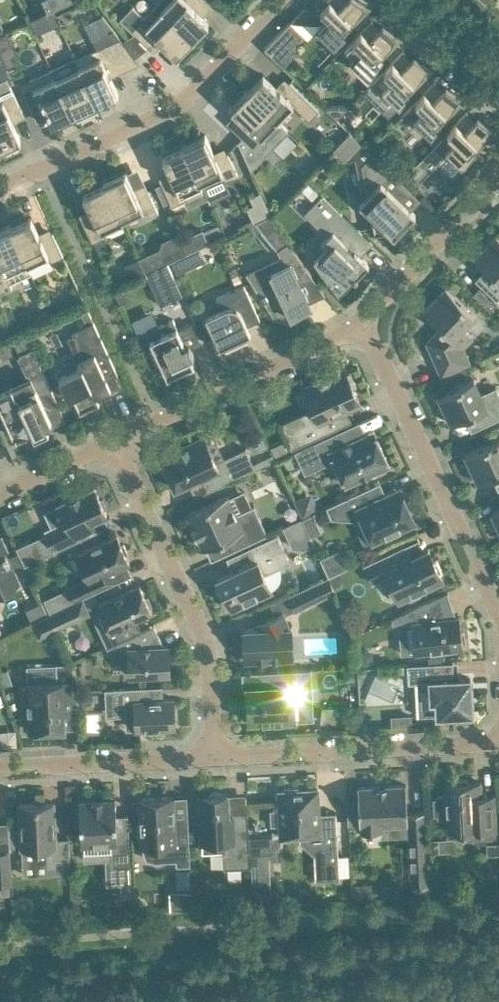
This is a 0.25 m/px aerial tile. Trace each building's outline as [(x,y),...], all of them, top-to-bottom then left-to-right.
[(192,3),(195,0),(160,0),(157,3),(193,38),(194,37),(193,36),(209,20),(205,16),(203,15),(192,3)] [(316,13),(325,21),(319,27),(337,45),(352,22),(354,23),(370,6),(361,0),(329,0),(316,13)] [(177,55),(193,38),(157,3),(145,16),(133,5),(120,18),(150,47),(158,38),(177,55)] [(97,48),(76,57),(79,65),(97,103),(119,93),(108,70),(119,65),(108,42),(120,37),(102,14),(101,15),(105,23),(108,31),(92,38),(97,48)] [(381,27),(372,19),(345,46),(354,55),(351,58),(369,75),(384,52),(385,54),(402,37),(383,24),(381,27)] [(265,47),(278,60),(292,46),(303,34),(290,21),(265,47)] [(0,34),(0,46),(10,42),(5,32),(0,34)] [(136,57),(120,37),(108,42),(119,65),(136,57)] [(384,90),(400,106),(415,83),(417,85),(433,67),(415,55),(412,57),(404,49),(368,86),(378,96),(384,90)] [(21,136),(11,115),(22,110),(12,87),(10,83),(13,82),(0,53),(0,146),(21,136)] [(76,57),(52,68),(56,76),(73,114),(74,114),(73,112),(95,102),(96,103),(97,103),(79,65),(76,57)] [(30,106),(41,101),(51,124),(73,114),(56,77),(52,68),(19,83),(30,106)] [(246,89),(277,119),(278,119),(293,103),(310,119),(319,109),(289,80),(280,89),(263,73),(247,89),(246,88),(246,89)] [(416,121),(432,137),(447,114),(449,115),(465,98),(446,85),(444,88),(435,80),(400,117),(410,127),(416,121)] [(246,89),(229,106),(247,123),(238,132),(242,136),(238,140),(252,169),(289,130),(277,119),(246,89)] [(332,102),(326,108),(337,118),(348,107),(342,102),(332,102)] [(442,135),(422,157),(432,167),(448,152),(463,167),(479,145),(481,146),(497,129),(478,116),(476,119),(467,110),(442,135)] [(362,142),(350,131),(333,148),(345,159),(362,142)] [(184,143),(202,183),(204,187),(225,177),(226,179),(238,174),(227,151),(216,156),(206,133),(184,143)] [(181,193),(202,183),(184,143),(183,144),(184,145),(163,155),(172,176),(161,181),(172,204),(184,199),(181,193)] [(420,200),(421,199),(372,152),(361,163),(367,193),(360,201),(370,212),(375,233),(390,230),(394,235),(416,212),(402,199),(410,191),(420,200)] [(104,180),(123,219),(122,218),(143,209),(146,216),(158,211),(148,188),(137,193),(126,170),(104,180)] [(101,229),(123,219),(104,180),(103,180),(104,182),(83,192),(93,213),(82,218),(92,241),(104,235),(101,229)] [(308,181),(303,187),(313,197),(319,191),(308,181)] [(356,278),(358,275),(357,274),(369,262),(361,254),(373,242),(323,193),(305,212),(328,234),(322,240),(326,244),(314,257),(329,278),(330,278),(339,291),(354,276),(356,278)] [(53,231),(52,232),(41,237),(32,215),(10,225),(10,224),(9,224),(27,264),(49,254),(51,260),(63,254),(53,231)] [(271,244),(283,239),(273,215),(261,220),(271,244)] [(27,264),(9,224),(0,228),(0,291),(0,292),(12,286),(10,281),(31,271),(27,264)] [(475,257),(491,272),(480,283),(498,301),(498,236),(497,234),(475,257)] [(312,304),(310,300),(312,299),(312,298),(309,299),(301,281),(312,276),(324,293),(322,294),(322,295),(326,293),(288,240),(277,249),(278,250),(280,248),(286,260),(271,267),(270,265),(251,274),(248,269),(247,270),(274,312),(277,315),(280,314),(290,310),(292,314),(312,304)] [(139,257),(146,271),(166,262),(159,247),(139,257)] [(188,251),(172,259),(178,273),(195,265),(188,251)] [(183,294),(168,261),(166,262),(146,271),(161,304),(183,294)] [(260,318),(244,283),(216,296),(221,307),(206,314),(220,346),(224,344),(226,349),(248,338),(246,333),(251,331),(247,321),(258,316),(259,319),(260,318)] [(446,286),(424,309),(441,326),(427,340),(442,373),(470,361),(463,345),(473,335),(463,326),(475,314),(446,286)] [(123,288),(115,291),(120,303),(128,299),(123,288)] [(124,387),(94,320),(84,299),(77,303),(87,324),(73,330),(85,356),(78,359),(81,365),(59,376),(69,396),(72,394),(80,411),(100,402),(98,399),(124,387)] [(20,316),(10,320),(15,330),(25,326),(20,316)] [(191,355),(194,353),(189,342),(186,344),(174,318),(136,335),(150,366),(161,361),(168,375),(195,363),(191,355)] [(8,323),(0,327),(0,334),(2,339),(13,333),(8,323)] [(25,330),(12,336),(18,348),(31,342),(25,330)] [(30,376),(0,390),(0,404),(1,407),(0,409),(0,410),(0,412),(1,415),(4,416),(6,417),(15,436),(32,428),(35,433),(49,426),(47,421),(52,419),(45,404),(56,399),(56,400),(57,399),(33,347),(20,353),(30,376)] [(333,370),(317,377),(319,381),(305,387),(314,406),(279,422),(291,448),(352,419),(346,406),(360,399),(354,386),(357,384),(351,371),(347,372),(346,369),(334,374),(333,370)] [(451,423),(472,413),(478,426),(498,417),(498,391),(496,385),(481,392),(474,377),(438,394),(451,423)] [(366,433),(345,443),(339,430),(295,450),(302,465),(334,459),(346,483),(372,471),(374,474),(386,468),(385,466),(390,463),(374,429),(366,433)] [(161,463),(165,471),(168,471),(175,486),(205,472),(213,488),(256,468),(246,446),(216,460),(204,435),(161,455),(163,460),(161,463)] [(465,452),(478,481),(498,472),(498,437),(465,452)] [(283,440),(272,445),(277,454),(288,449),(283,440)] [(413,514),(415,512),(410,500),(407,500),(400,486),(386,493),(380,481),(326,506),(332,517),(353,519),(361,515),(373,541),(384,536),(386,538),(398,533),(398,530),(416,521),(413,514)] [(46,532),(17,545),(25,564),(55,550),(98,530),(98,529),(91,532),(87,522),(107,512),(105,508),(107,506),(103,497),(100,497),(95,485),(90,487),(87,485),(79,489),(79,493),(58,502),(66,518),(45,528),(46,532)] [(192,525),(197,535),(198,535),(204,547),(226,537),(232,548),(231,548),(231,550),(268,533),(254,504),(236,512),(228,494),(188,513),(193,525),(192,525)] [(300,498),(297,499),(303,514),(318,507),(317,505),(300,498)] [(301,520),(284,527),(288,536),(305,529),(307,527),(303,519),(301,520)] [(281,570),(279,566),(291,561),(278,533),(249,546),(255,560),(217,577),(219,581),(217,584),(221,593),(225,593),(232,608),(273,590),(271,587),(275,585),(278,582),(280,578),(281,574),(281,570)] [(75,600),(83,597),(115,582),(110,571),(130,561),(126,553),(128,550),(124,543),(121,542),(117,534),(77,553),(89,577),(69,586),(75,600)] [(2,536),(0,536),(0,589),(20,580),(6,550),(8,549),(2,536)] [(442,569),(437,558),(434,560),(429,547),(411,555),(406,544),(365,562),(374,582),(388,575),(400,599),(409,595),(410,598),(421,593),(420,590),(443,579),(439,571),(442,569)] [(320,556),(329,575),(347,567),(339,548),(320,556)] [(336,590),(329,575),(289,593),(296,608),(336,590)] [(109,631),(153,610),(151,606),(153,603),(149,595),(145,595),(140,583),(97,603),(109,631)] [(463,641),(466,640),(464,630),(462,630),(460,615),(444,617),(441,595),(449,592),(448,590),(392,616),(393,617),(395,616),(396,625),(393,625),(393,626),(413,624),(416,651),(446,647),(448,650),(457,649),(458,646),(463,645),(463,641)] [(83,597),(75,600),(48,613),(55,628),(90,612),(83,597)] [(242,643),(242,653),(245,654),(246,659),(294,657),(292,625),(290,625),(283,610),(259,621),(262,627),(244,627),(245,641),(242,643)] [(48,613),(33,620),(40,635),(55,628),(48,613)] [(101,652),(109,649),(113,658),(129,657),(130,674),(170,672),(169,644),(164,644),(154,623),(107,645),(100,649),(101,652)] [(431,685),(432,699),(437,698),(438,713),(455,712),(457,716),(467,716),(468,711),(472,711),(471,677),(458,678),(454,678),(453,660),(425,662),(408,663),(408,664),(401,664),(401,670),(408,670),(408,681),(425,681),(431,680),(431,685)] [(56,662),(56,664),(57,680),(44,681),(44,676),(31,677),(31,681),(29,681),(27,681),(28,686),(23,686),(24,701),(28,701),(30,729),(36,729),(36,732),(51,731),(50,728),(66,728),(65,712),(79,711),(79,703),(78,690),(77,676),(70,661),(56,662)] [(357,665),(358,700),(391,699),(391,678),(375,679),(375,665),(357,665)] [(356,667),(344,668),(345,679),(357,679),(356,667)] [(313,700),(311,668),(262,671),(263,685),(247,686),(249,722),(296,720),(295,701),(313,700)] [(144,728),(146,731),(155,730),(156,727),(176,726),(174,697),(144,698),(143,686),(106,688),(107,710),(126,709),(126,714),(135,713),(136,728),(144,728)] [(91,689),(78,690),(79,703),(85,703),(92,696),(91,689)] [(412,713),(391,714),(392,725),(412,723),(412,713)] [(448,816),(449,829),(469,828),(469,837),(497,836),(495,793),(482,794),(481,780),(469,780),(467,778),(468,777),(467,776),(466,777),(461,777),(457,778),(456,777),(455,777),(456,778),(454,781),(446,781),(447,792),(437,793),(437,796),(433,796),(434,814),(438,813),(438,817),(448,816)] [(406,783),(358,786),(360,824),(362,824),(362,830),(382,829),(382,823),(408,821),(411,885),(417,884),(418,895),(415,895),(430,895),(426,810),(407,811),(406,783)] [(319,812),(318,788),(299,789),(299,785),(284,786),(284,790),(279,790),(280,808),(280,823),(281,836),(283,836),(300,835),(300,840),(314,853),(316,878),(340,877),(336,811),(335,811),(335,819),(320,820),(319,812)] [(228,792),(222,793),(218,790),(213,791),(210,793),(199,794),(202,840),(227,839),(227,850),(224,850),(224,867),(251,866),(248,813),(229,814),(228,792)] [(150,859),(155,860),(160,860),(191,858),(188,815),(175,815),(174,795),(139,797),(141,823),(138,826),(138,835),(142,838),(142,845),(144,845),(144,849),(146,855),(150,859)] [(93,799),(80,800),(82,843),(83,843),(93,843),(113,842),(114,864),(120,864),(122,895),(132,895),(131,863),(128,813),(116,814),(116,798),(102,799),(102,797),(93,798),(93,799)] [(54,801),(20,803),(22,846),(46,845),(48,868),(71,866),(69,837),(56,837),(54,801)] [(10,883),(11,883),(9,849),(0,850),(0,884),(10,883)] [(442,882),(431,883),(432,895),(443,894),(442,882)] [(192,889),(183,890),(184,908),(193,907),(192,889)] [(271,889),(252,890),(253,900),(271,899),(271,889)] [(64,903),(60,908),(60,913),(71,913),(70,902),(64,903)]
